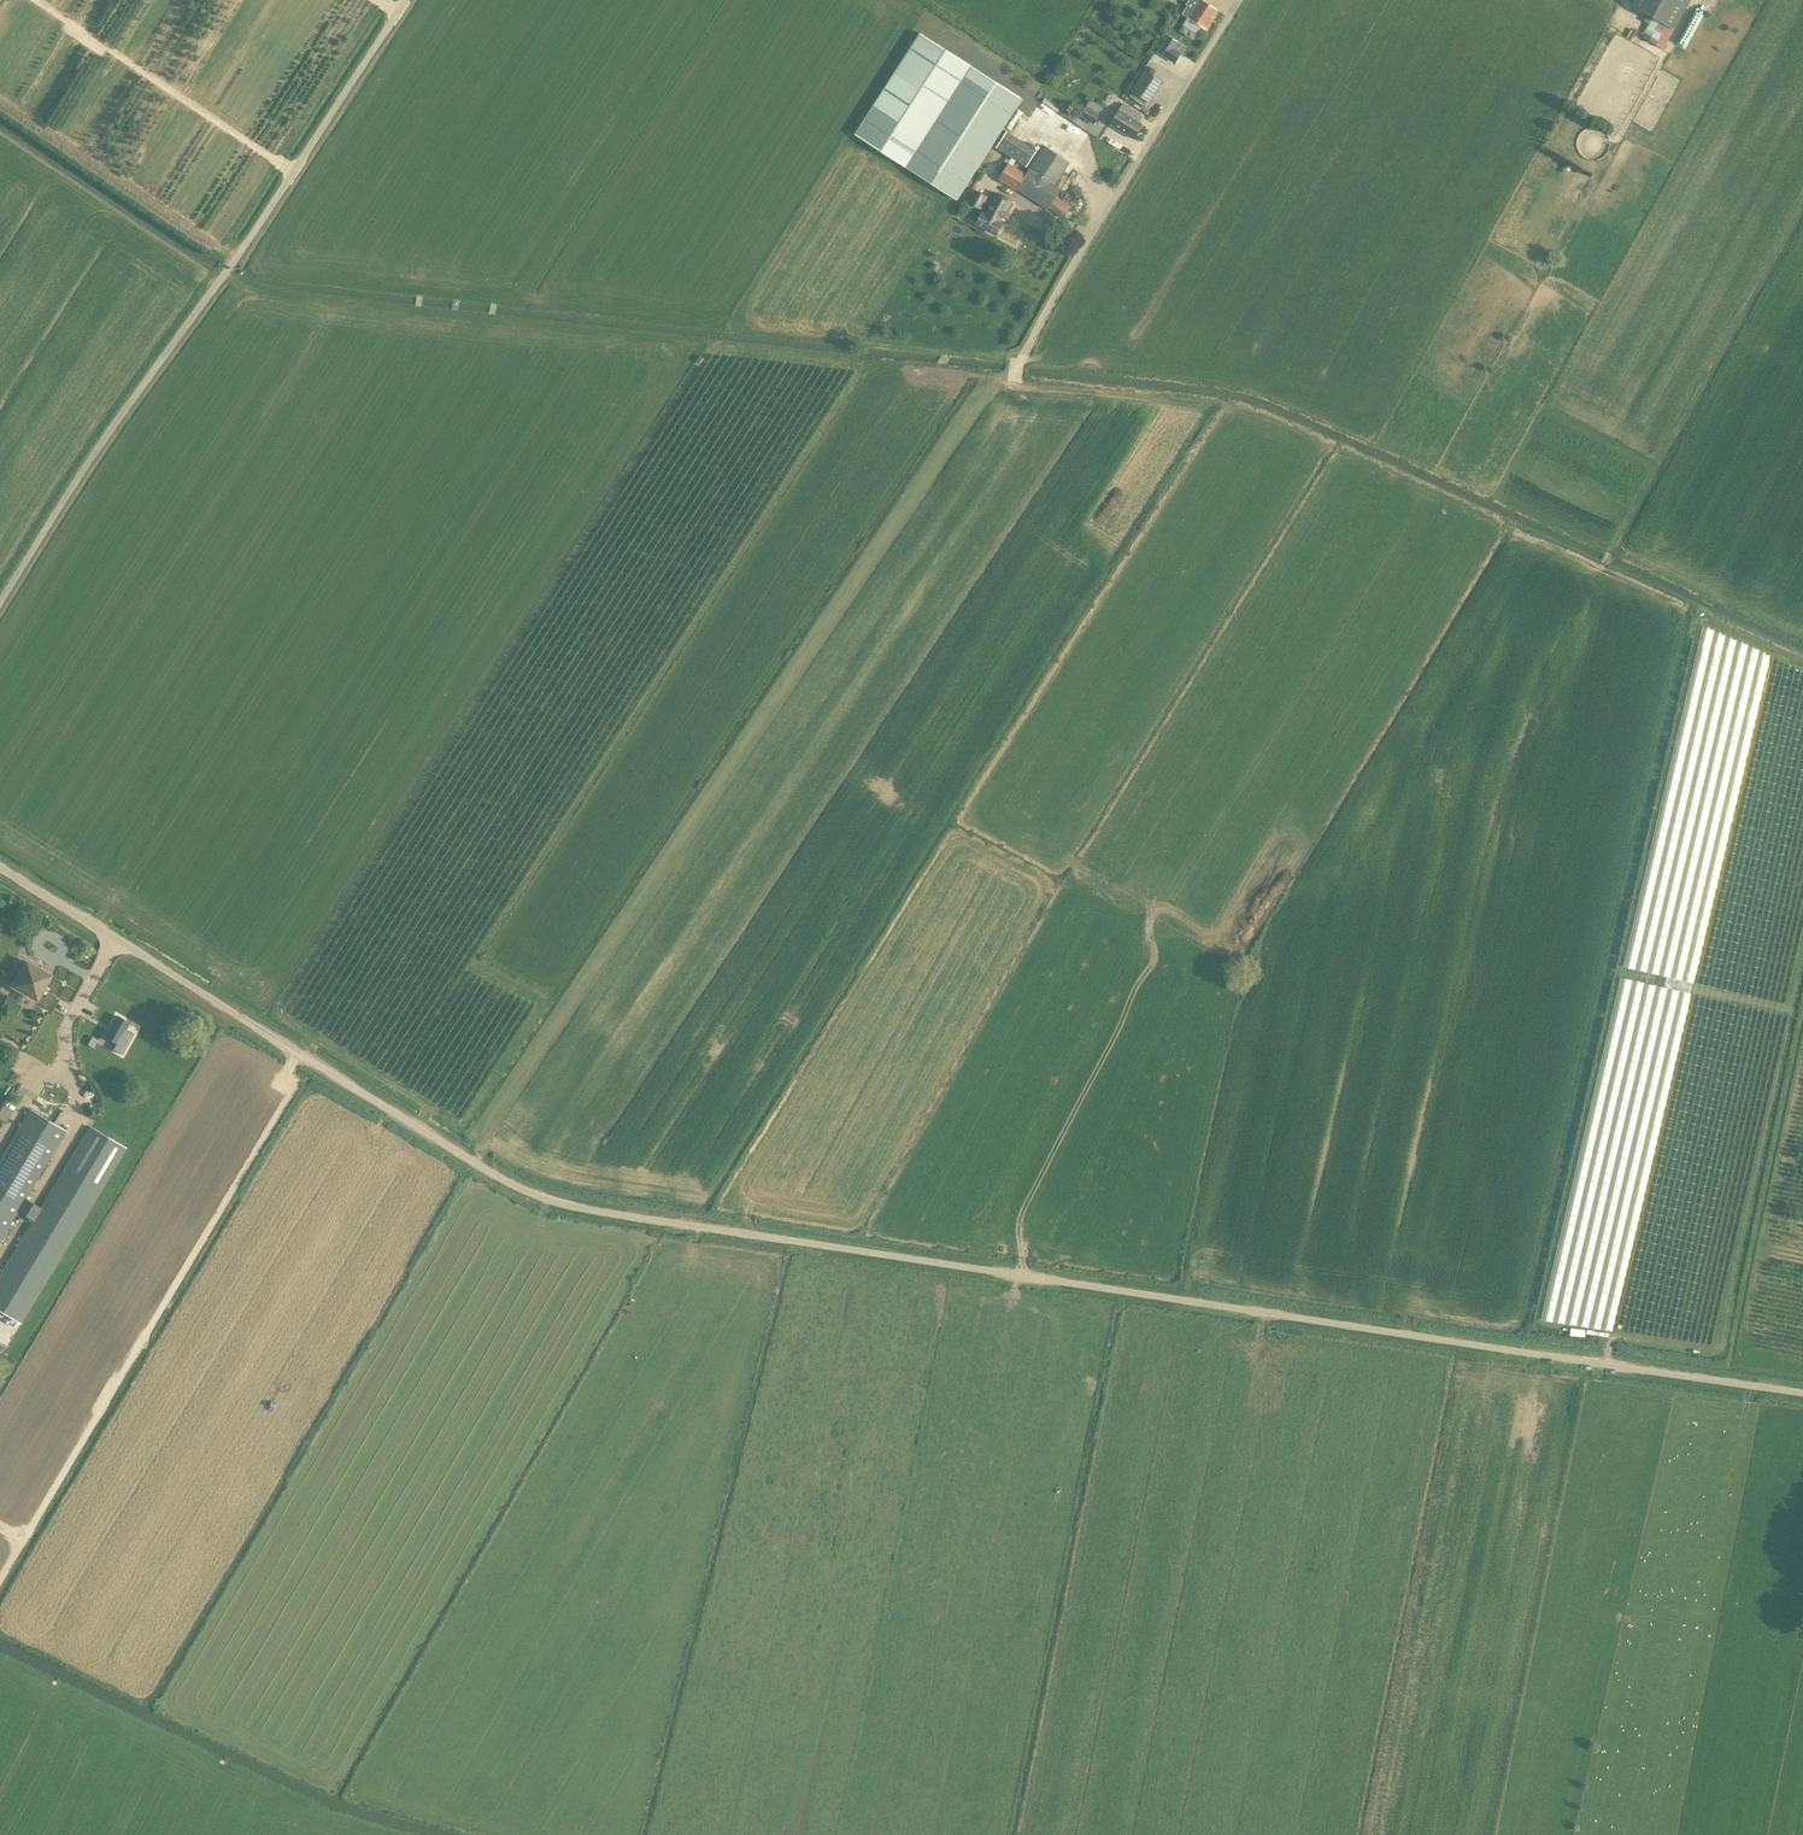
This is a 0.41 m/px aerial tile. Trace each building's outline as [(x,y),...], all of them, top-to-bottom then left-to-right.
[(1209,19),(1215,9),(1201,0),(1189,0),(1186,5),(1187,6),(1182,14),(1188,18),(1183,25),(1196,32),(1200,25),(1204,28),(1210,20),(1209,19)] [(1631,6),(1653,17),(1642,37),(1663,48),(1690,0),(1634,0),(1631,6)] [(920,33),(855,134),(956,200),(1022,98),(920,33)] [(1175,62),(1181,53),(1173,49),(1177,42),(1168,36),(1158,52),(1175,62)] [(1151,75),(1154,70),(1148,66),(1142,75),(1131,91),(1148,102),(1161,81),(1151,75)] [(1122,103),(1109,124),(1134,139),(1143,124),(1138,122),(1142,116),(1132,110),(1122,103)] [(1100,115),(1086,106),(1080,116),(1094,124),(1100,115)] [(996,147),(1026,167),(1037,151),(1006,131),(996,147)] [(1028,167),(1029,167),(1025,173),(1008,163),(998,180),(1016,190),(1017,189),(1046,209),(1048,207),(1063,218),(1070,206),(1055,196),(1060,189),(1055,185),(1070,162),(1043,145),(1028,167)] [(973,221),(976,223),(976,224),(996,234),(1012,203),(993,192),(987,202),(984,201),(986,197),(976,191),(969,204),(979,210),(981,207),(984,209),(982,212),(979,211),(973,221)] [(20,960),(17,961),(14,966),(15,968),(20,971),(11,986),(36,1000),(51,975),(26,960),(24,963),(20,960)] [(17,1000),(8,995),(2,1006),(17,1015),(22,1006),(16,1003),(17,1000)] [(130,1021),(116,1015),(105,1033),(116,1039),(112,1047),(124,1053),(135,1033),(126,1028),(130,1021)] [(93,1048),(98,1040),(92,1036),(87,1045),(93,1048)] [(126,1148),(89,1125),(48,1194),(40,1207),(25,1198),(28,1194),(66,1131),(29,1108),(0,1157),(0,1240),(18,1211),(32,1219),(0,1273),(0,1311),(21,1323),(99,1194),(126,1148)]
